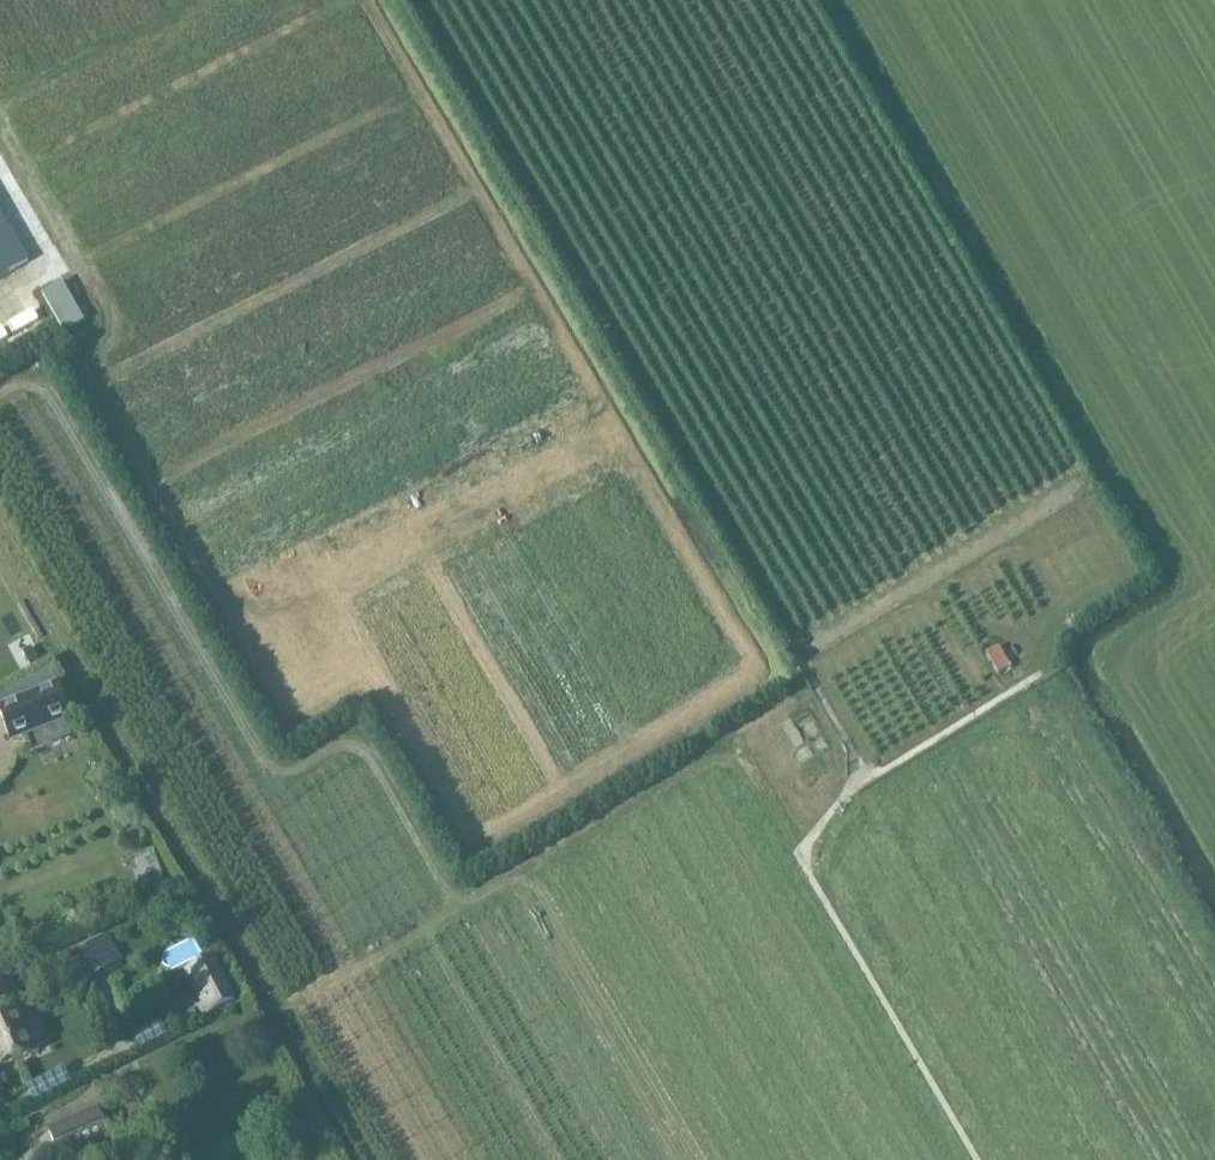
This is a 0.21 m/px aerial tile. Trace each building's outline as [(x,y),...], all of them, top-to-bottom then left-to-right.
[(29,262),(0,212),(0,279),(29,262)] [(37,294),(62,330),(85,313),(61,278),(37,294)] [(998,641),(984,650),(998,670),(1012,660),(998,641)] [(0,708),(0,716),(11,743),(34,734),(66,722),(71,720),(59,688),(57,685),(0,708)] [(189,976),(212,1020),(241,1005),(219,961),(189,976)] [(2,979),(0,980),(0,1008),(12,1003),(2,979)] [(0,1021),(0,1061),(2,1067),(18,1060),(25,1075),(54,1063),(36,1022),(20,1029),(14,1015),(0,1021)] [(50,1129),(63,1159),(110,1138),(97,1108),(50,1129)]
